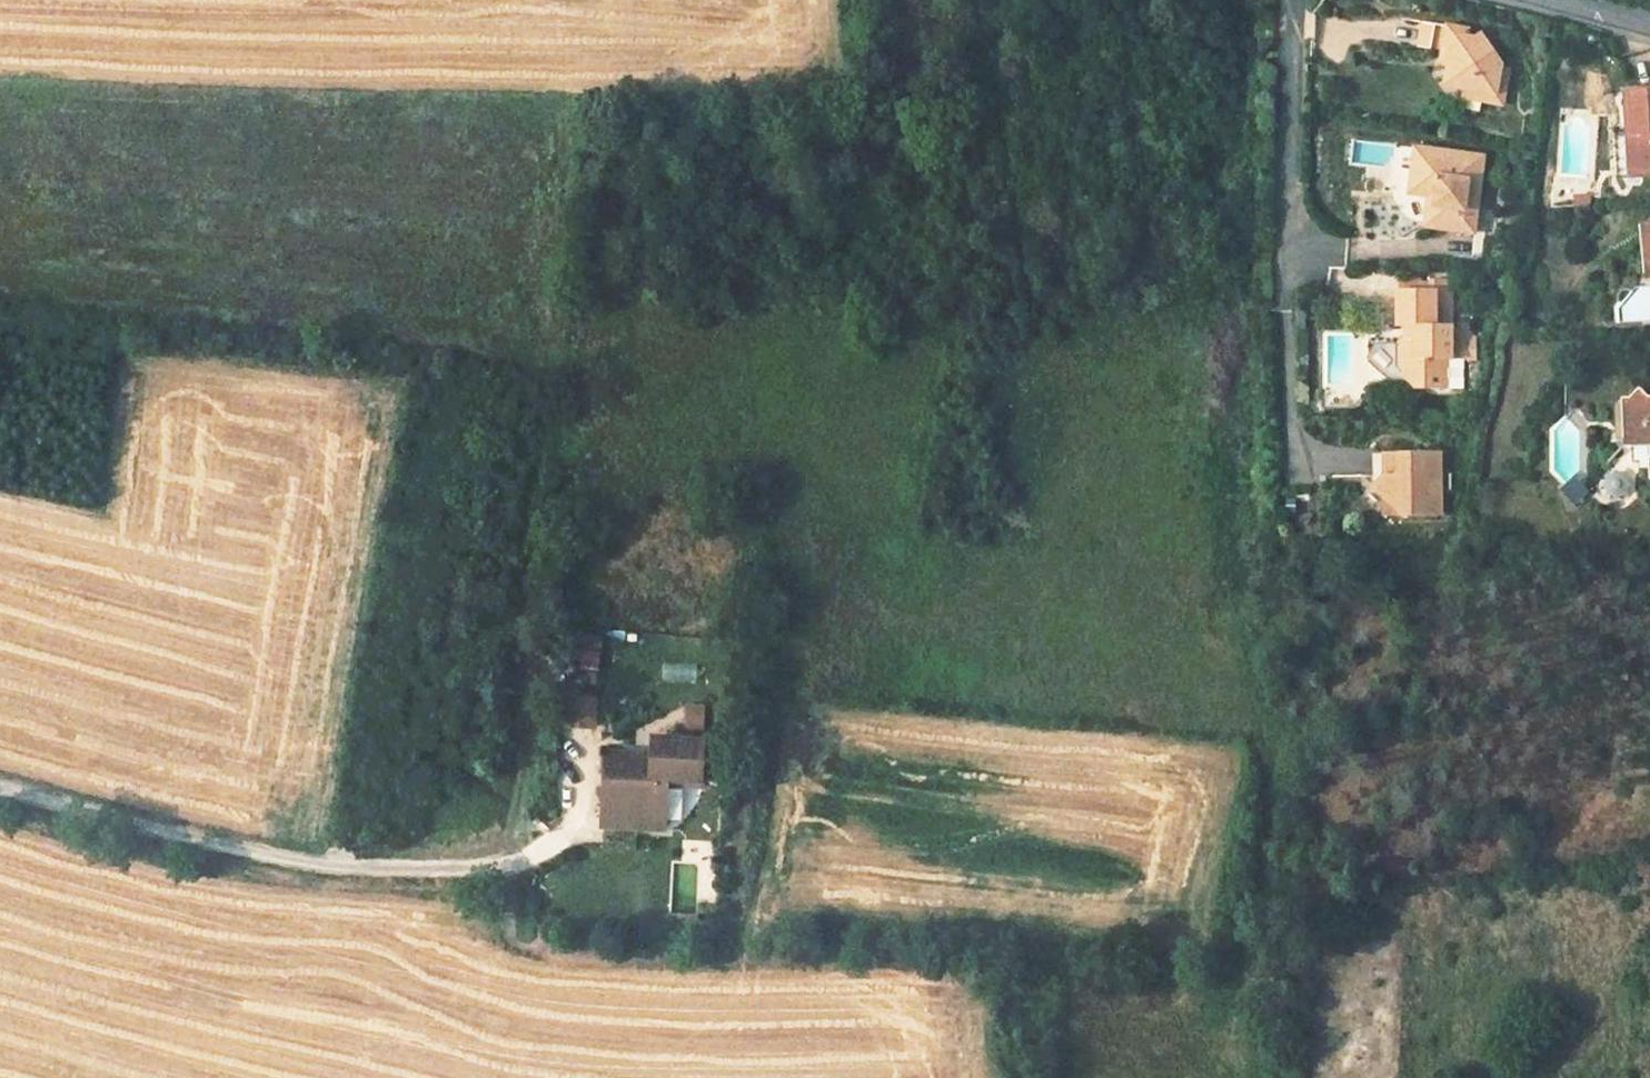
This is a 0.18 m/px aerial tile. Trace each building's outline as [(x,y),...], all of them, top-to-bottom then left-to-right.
[(1503,68),(1483,39),(1476,44),(1466,43),(1466,34),(1424,26),(1420,51),(1443,55),(1451,57),(1449,70),(1449,75),(1458,90),(1467,91),(1484,95),(1482,103),(1505,108),(1506,100),(1510,73),(1503,71),(1503,68)] [(1449,70),(1451,57),(1443,55),(1441,69),(1449,70)] [(1634,133),(1618,133),(1619,174),(1631,173),(1631,155),(1640,155),(1640,173),(1649,173),(1649,90),(1633,91),(1634,133)] [(1465,100),(1482,103),(1484,95),(1467,91),(1465,100)] [(1479,210),(1484,156),(1417,148),(1414,179),(1427,197),(1432,198),(1439,198),(1438,206),(1431,205),(1429,226),(1467,231),(1469,209),(1479,210)] [(1631,155),(1631,173),(1640,173),(1640,155),(1631,155)] [(1412,195),(1427,197),(1414,179),(1412,195)] [(1469,209),(1467,231),(1477,232),(1479,210),(1469,209)] [(1452,289),(1399,289),(1399,326),(1415,326),(1416,338),(1404,337),(1397,344),(1397,368),(1407,379),(1424,378),(1424,389),(1447,389),(1464,389),(1463,361),(1446,362),(1446,347),(1453,347),(1452,334),(1452,289)] [(1463,333),(1452,334),(1453,347),(1446,347),(1446,362),(1463,361),(1463,333)] [(1629,398),(1624,405),(1630,410),(1620,421),(1620,442),(1627,446),(1632,446),(1649,445),(1649,398),(1629,398)] [(1632,446),(1632,461),(1637,461),(1638,469),(1647,469),(1647,458),(1649,457),(1649,445),(1632,446)] [(1423,452),(1385,452),(1385,474),(1373,487),(1386,501),(1398,500),(1404,503),(1403,516),(1442,516),(1441,462),(1423,461),(1423,452)] [(1441,452),(1423,452),(1423,461),(1441,462),(1441,452)] [(1619,470),(1600,482),(1612,501),(1631,489),(1619,470)] [(598,685),(568,683),(566,709),(596,712),(598,685)] [(654,741),(609,738),(603,812),(664,817),(668,771),(703,774),(707,728),(656,724),(654,741)]
